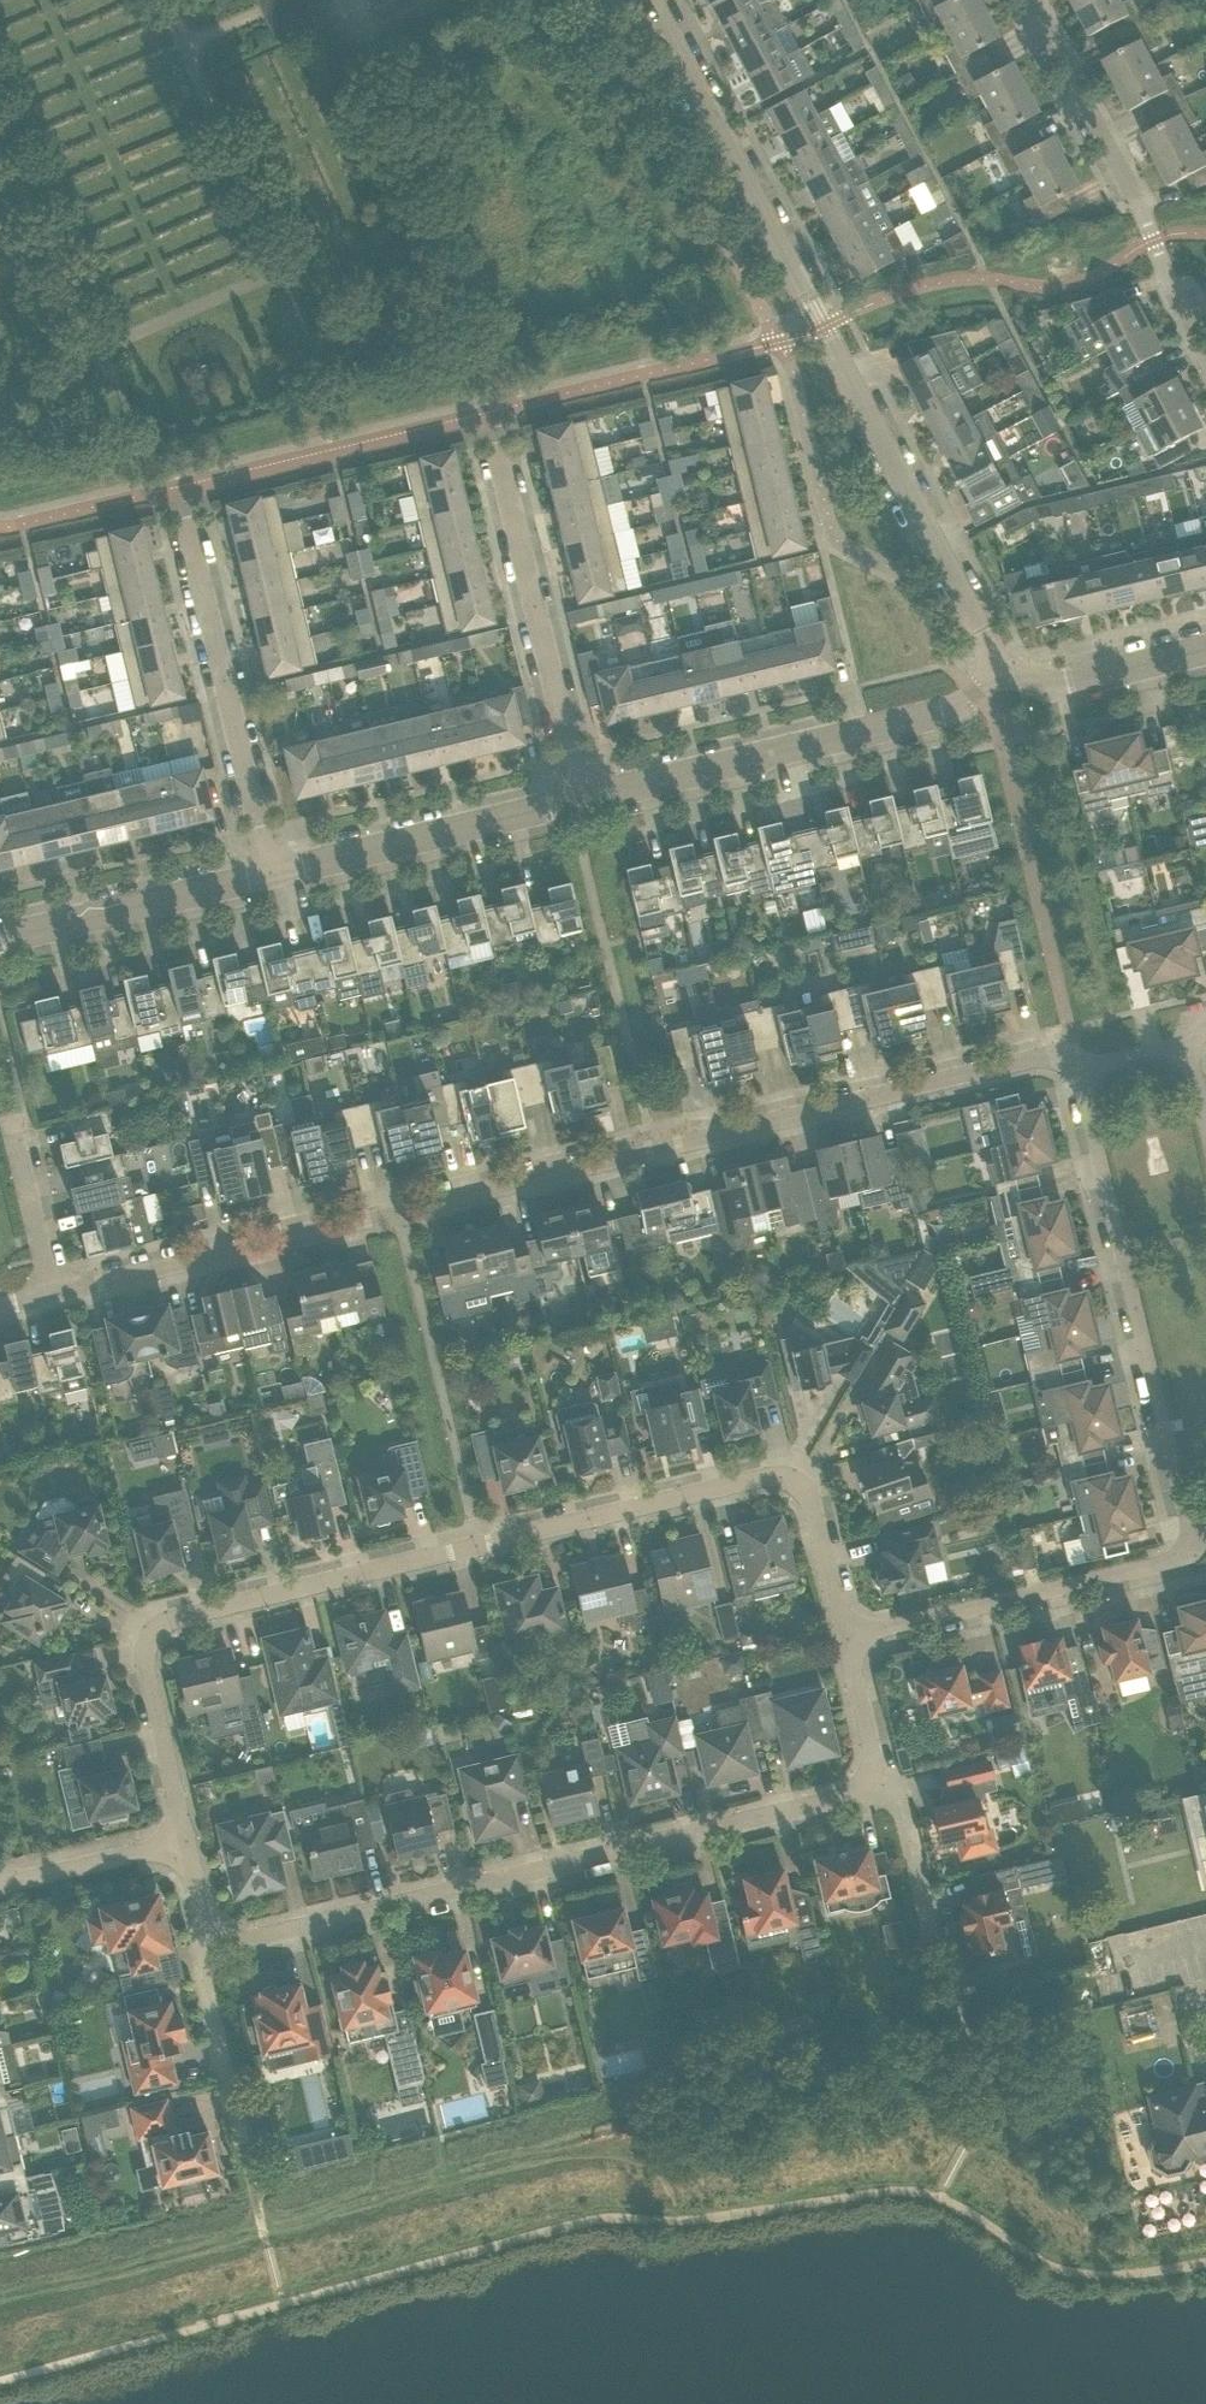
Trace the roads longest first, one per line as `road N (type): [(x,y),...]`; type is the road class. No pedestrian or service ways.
road 1 (residential): [(60,1293),(1035,1061),(1082,1072)]
road 2 (residential): [(186,1838),(148,1645),(154,1629),(190,1607),(776,1473),(795,1477),(809,1491),(849,1639)]
road 3 (residential): [(1001,668),(983,620),(650,0)]
road 4 (residential): [(275,872),(179,487),(493,412)]
road 5 (residential): [(867,1772),(825,1795),(295,1925),(220,1928)]
road 6 (residential): [(1203,1540),(1181,1500),(1082,1072)]
road 7 (residential): [(1001,668),(951,712),(581,798)]
road 8 (residential): [(581,798),(493,412)]
road 9 (residential): [(1205,338),(1151,242),(1139,196),(1030,0)]
road 10 (residential): [(1203,1540),(1162,1561),(849,1639)]
road 11 (residential): [(581,798),(275,872)]
road 12 (residential): [(275,872),(0,938)]
road 13 (residential): [(243,2136),(210,1970),(220,1928)]
road 14 (residential): [(1205,649),(1060,679),(1001,668)]
road 15 (residential): [(186,1838),(0,1884)]
road 16 (residential): [(936,1939),(902,1808),(867,1772)]
road 17 (residential): [(60,1293),(20,1131)]
road 18 (residential): [(849,1639),(871,1746),(867,1772)]

